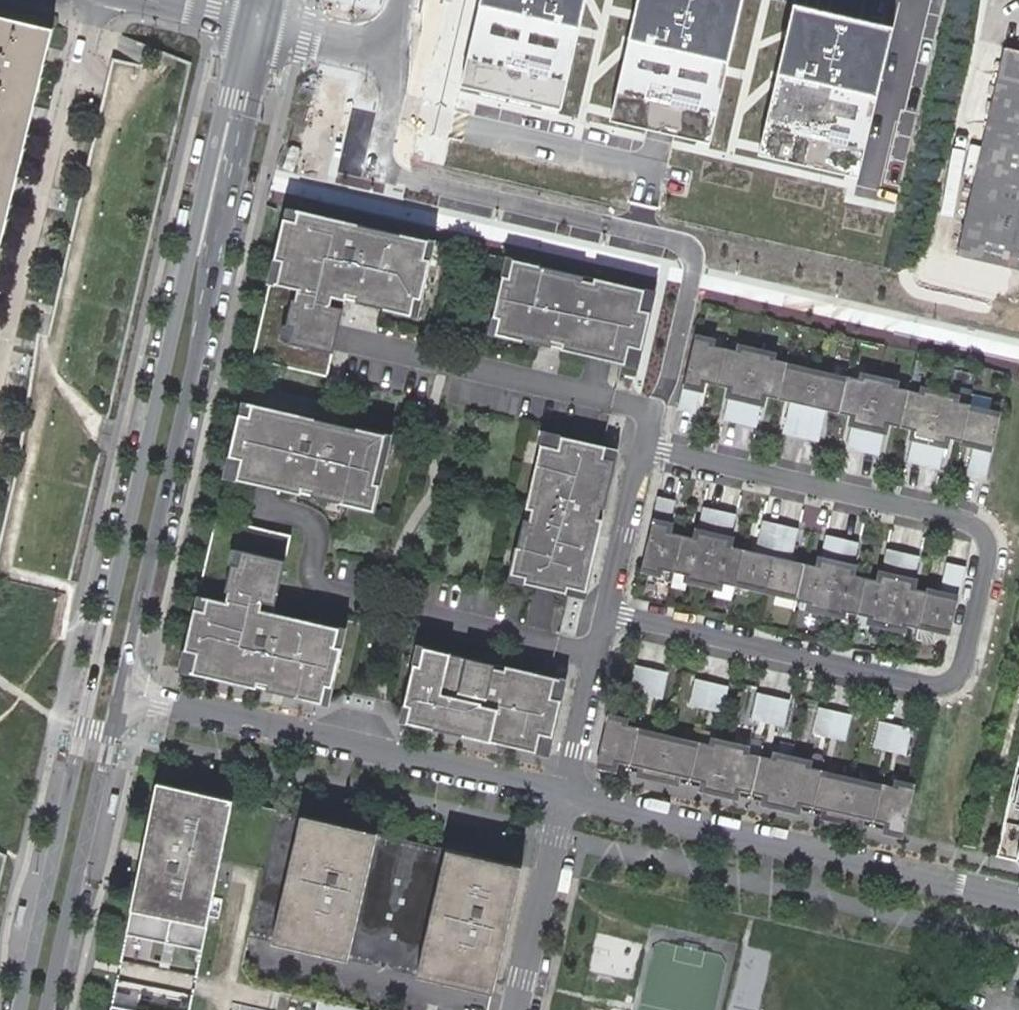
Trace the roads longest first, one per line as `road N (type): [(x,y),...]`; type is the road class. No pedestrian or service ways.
road 1 (secondary): [(243,22),(22,1009)]
road 2 (residential): [(611,608),(953,681),(994,548),(968,517),(649,443)]
road 3 (secondary): [(120,692),(271,29)]
road 4 (unclassified): [(398,62),(375,177),(690,249),(657,408)]
road 5 (residential): [(569,793),(1018,902)]
road 6 (residential): [(120,692),(569,793)]
road 7 (residential): [(601,654),(327,593),(314,582),(314,518),(257,500)]
road 8 (residential): [(99,0),(0,372)]
road 9 (secondary): [(47,1009),(120,692)]
road 10 (residential): [(657,408),(341,337)]
road 11 (residential): [(517,1009),(569,793)]
road 12 (residential): [(649,443),(611,608)]
road 13 (residential): [(569,793),(601,654)]
road 14 (unclassified): [(398,62),(271,29)]

